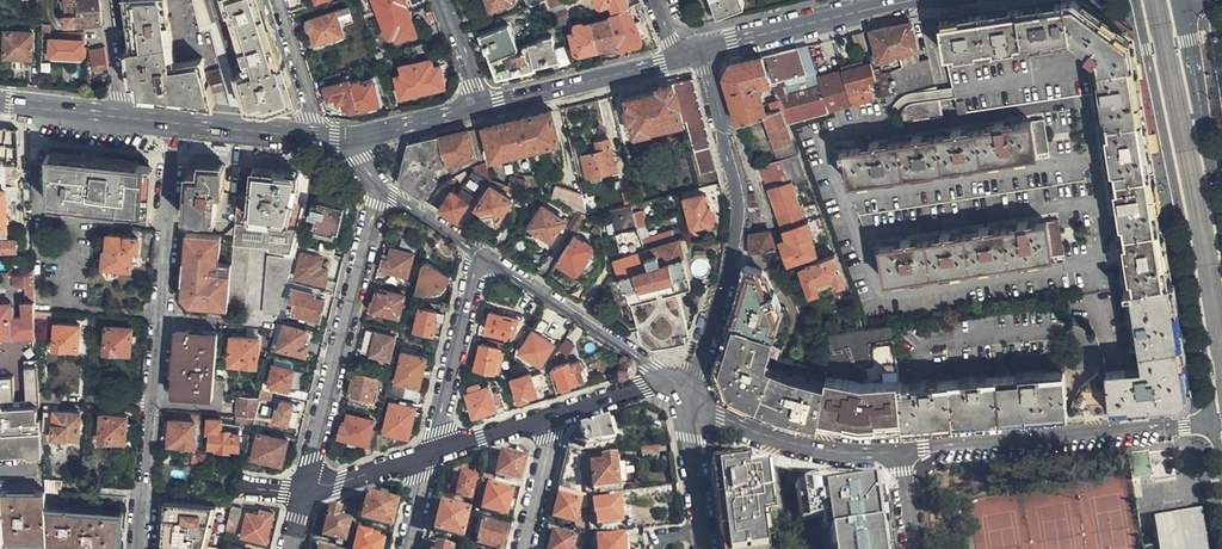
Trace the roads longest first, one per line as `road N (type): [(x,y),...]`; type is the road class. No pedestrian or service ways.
road 1 (primary): [(1135,0),(1213,423)]
road 2 (residential): [(142,548),(169,123)]
road 3 (residential): [(674,378),(697,373),(736,236),(732,168),(697,54)]
road 4 (residential): [(899,453),(1213,423)]
road 5 (residential): [(304,490),(380,187)]
road 6 (residential): [(674,378),(721,417),(761,435),(810,448),(899,453)]
road 7 (primary): [(1221,243),(1184,10)]
road 8 (residential): [(480,254),(674,378)]
road 9 (primary): [(697,54),(913,0)]
road 10 (residential): [(480,254),(430,457)]
road 11 (primary): [(480,108),(676,60)]
road 12 (residential): [(701,532),(674,378)]
road 13 (primary): [(169,123),(314,137)]
road 14 (residential): [(314,137),(276,0)]
road 15 (residential): [(550,418),(521,548)]
road 16 (residential): [(674,378),(550,418)]
road 17 (residential): [(430,457),(304,490)]
road 18 (primary): [(356,137),(480,108)]
road 19 (residential): [(550,418),(430,457)]
road 20 (residential): [(380,187),(480,254)]

